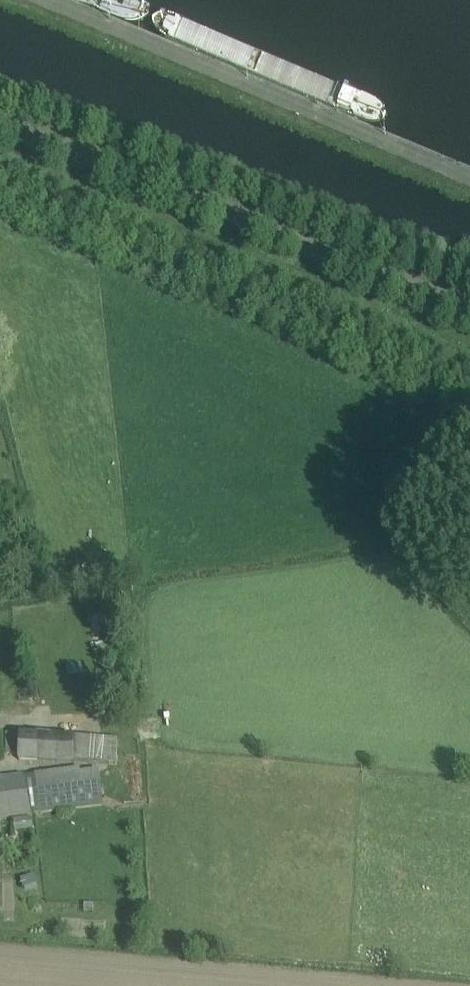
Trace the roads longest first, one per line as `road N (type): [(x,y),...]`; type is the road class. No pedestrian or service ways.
road 1 (unclassified): [(469,310),(0,124)]

